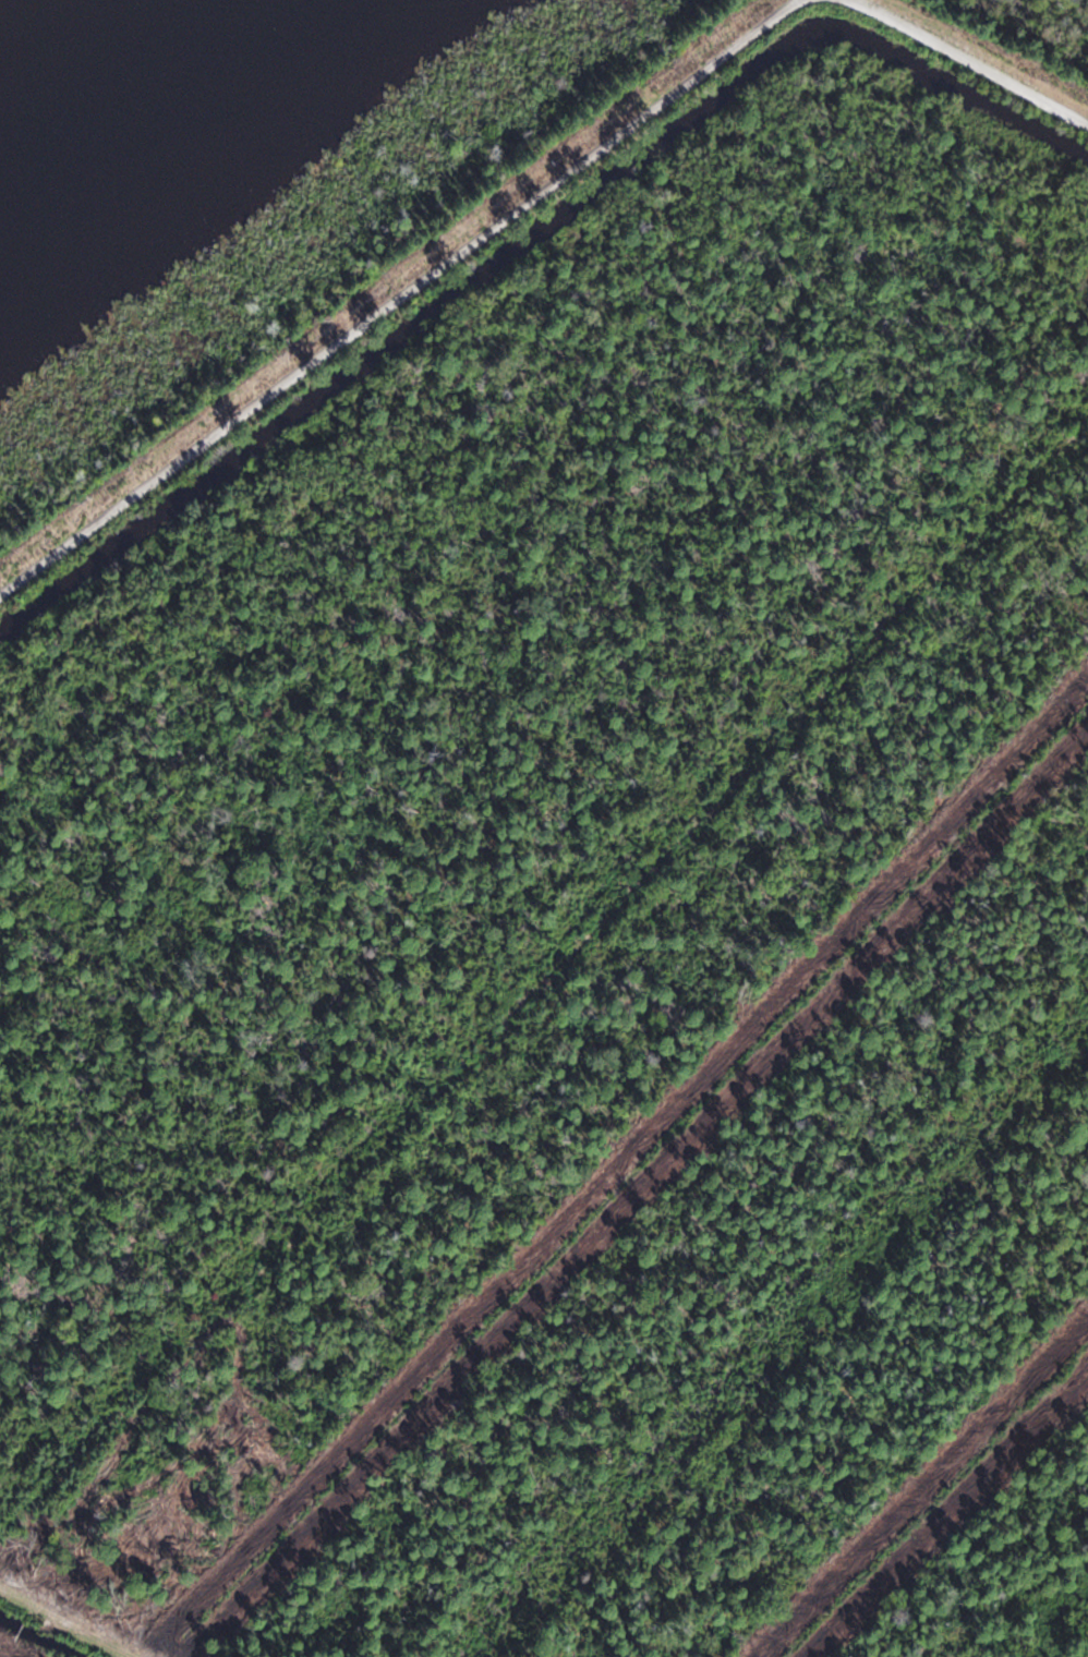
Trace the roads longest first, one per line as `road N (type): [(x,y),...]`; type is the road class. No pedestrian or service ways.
road 1 (residential): [(0,580),(806,0)]
road 2 (residential): [(835,0),(1087,130)]

